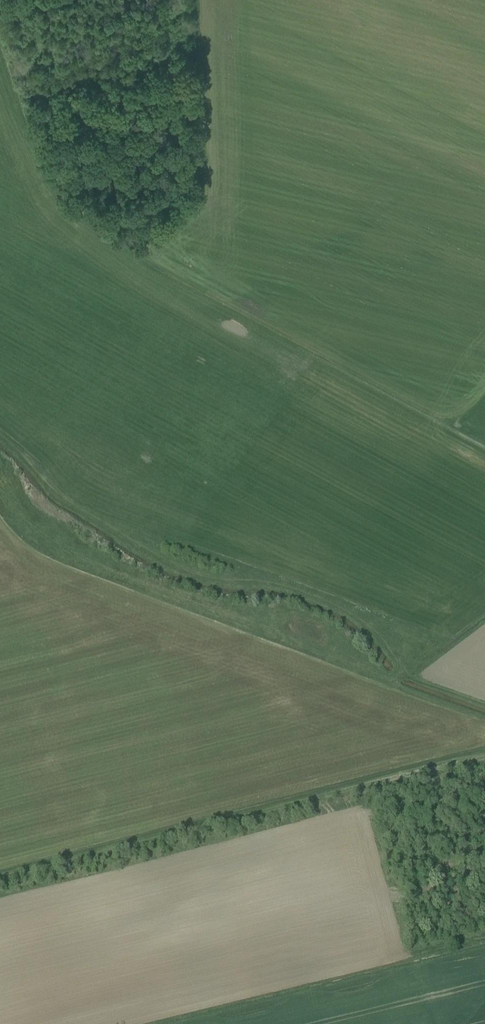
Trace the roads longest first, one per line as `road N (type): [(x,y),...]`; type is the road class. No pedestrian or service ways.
road 1 (track): [(484,758),(0,876)]

